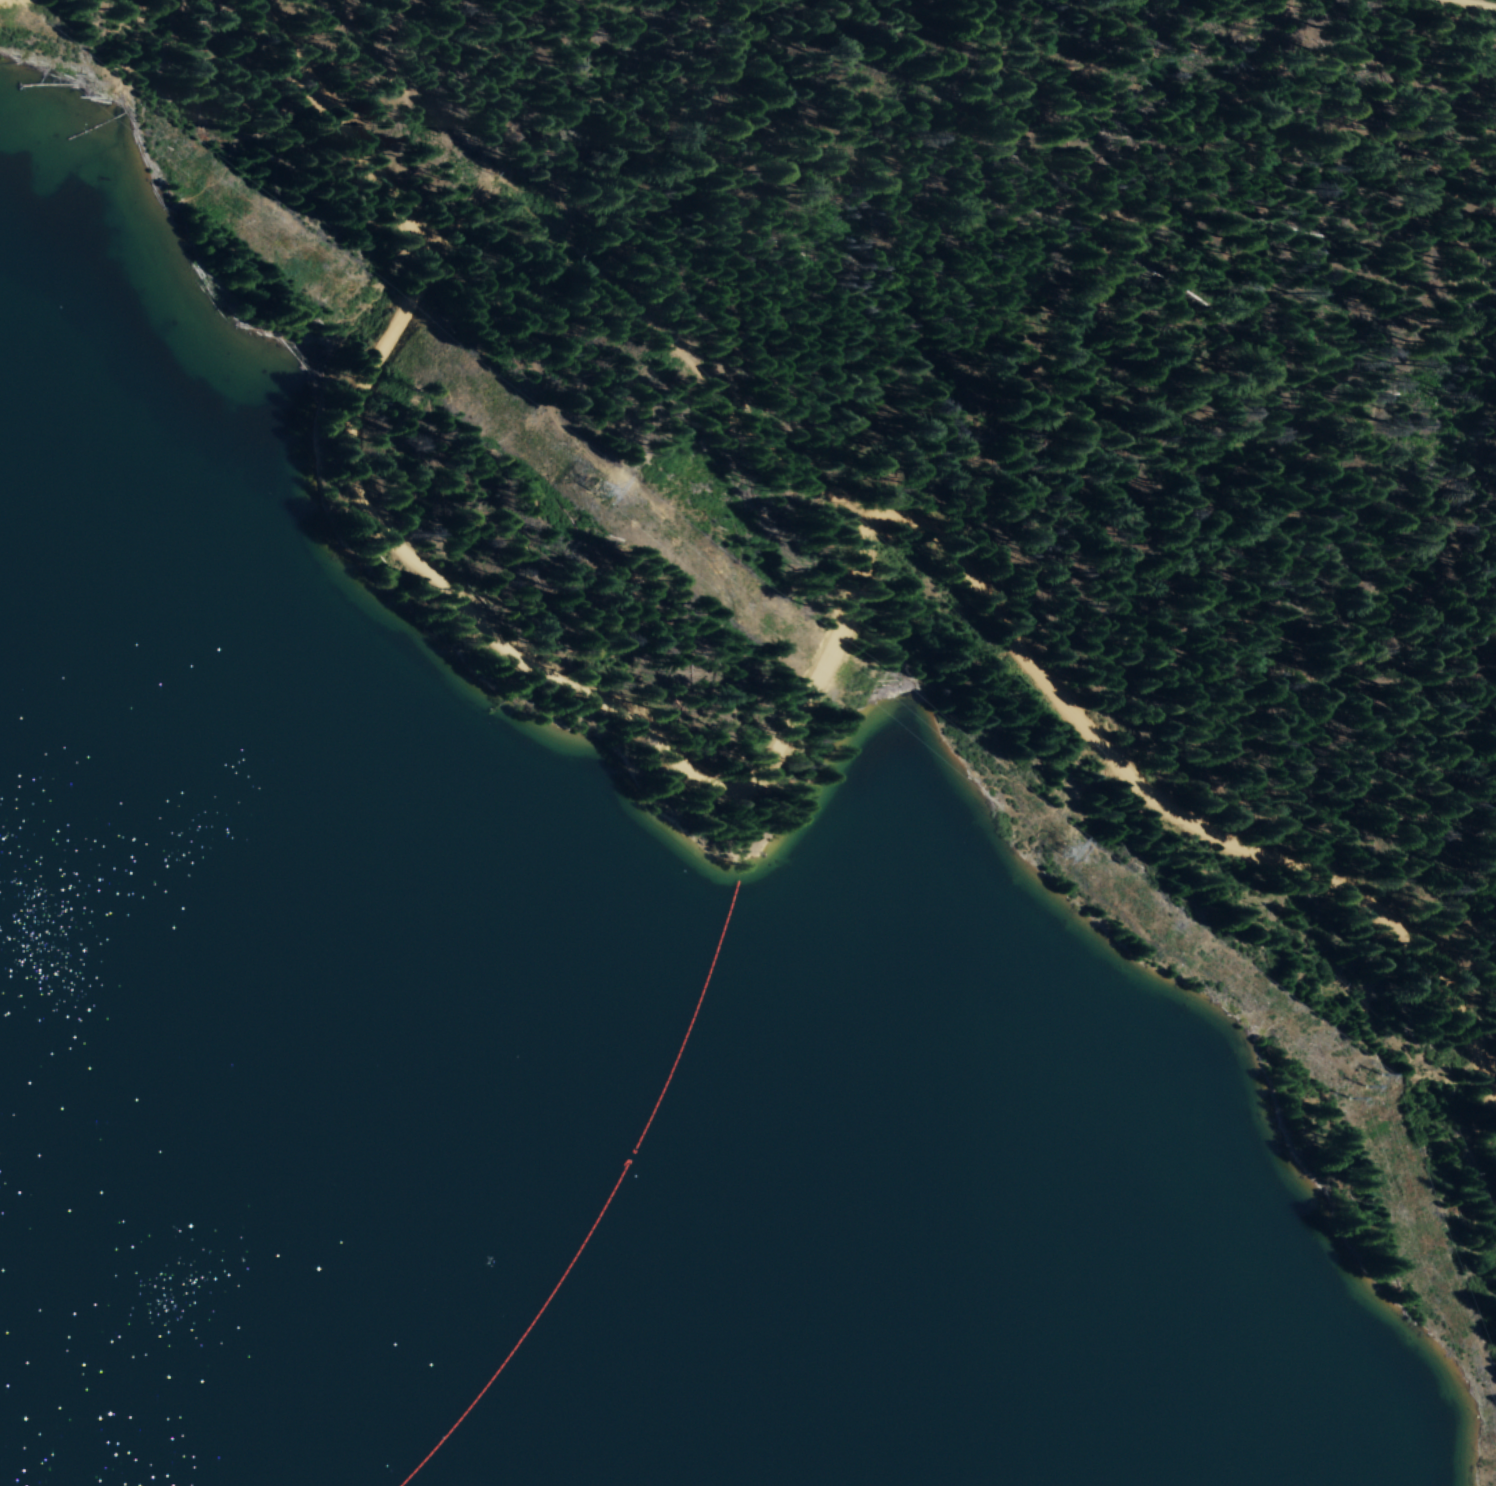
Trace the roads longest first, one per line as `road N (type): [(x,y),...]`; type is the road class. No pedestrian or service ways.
road 1 (tertiary): [(259,0),(374,144),(410,219),(408,283),(357,399),(366,506),(481,617),(606,703),(664,758),(731,796),(752,787),(839,647),(868,527),(890,515),(917,526),(964,562),(1119,759),(1189,818),(1348,886),(1407,932),(1452,988),(1495,1109)]

